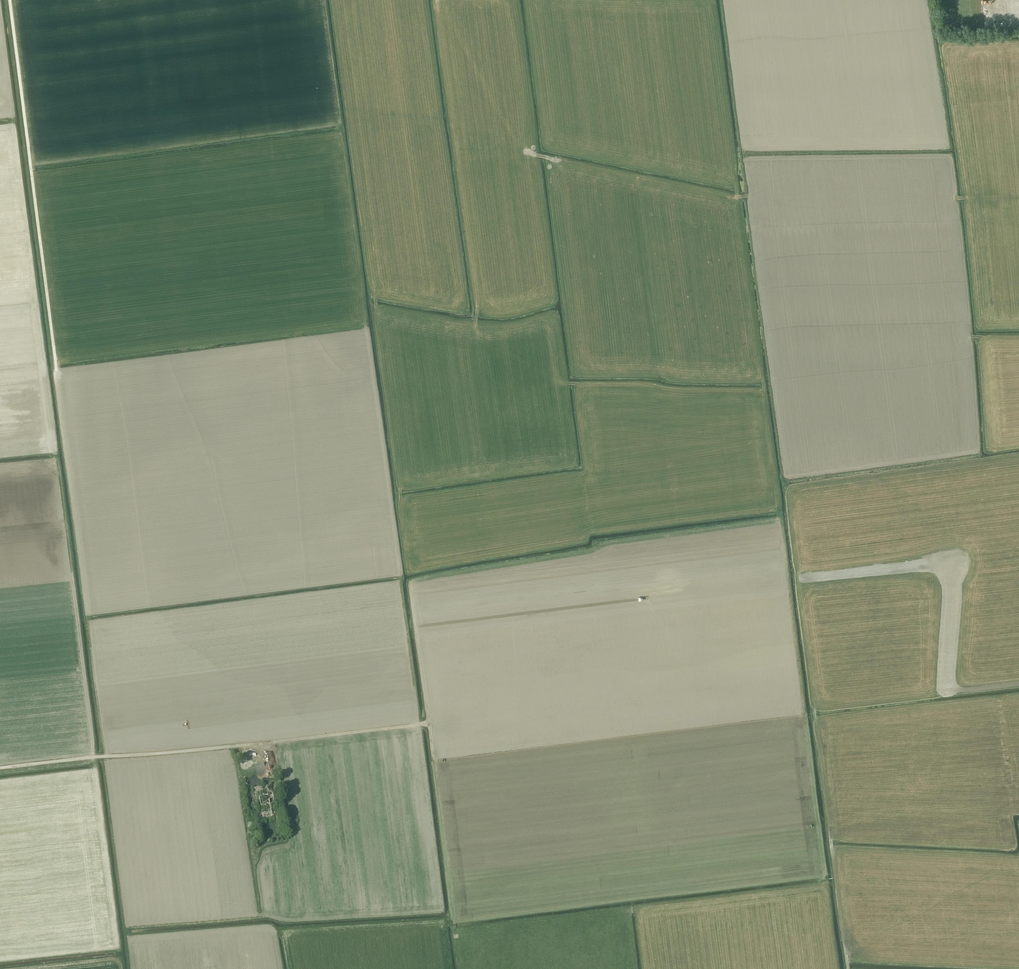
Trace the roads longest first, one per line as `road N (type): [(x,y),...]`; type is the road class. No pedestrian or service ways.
road 1 (track): [(57,370),(10,0)]
road 2 (track): [(271,743),(428,724)]

